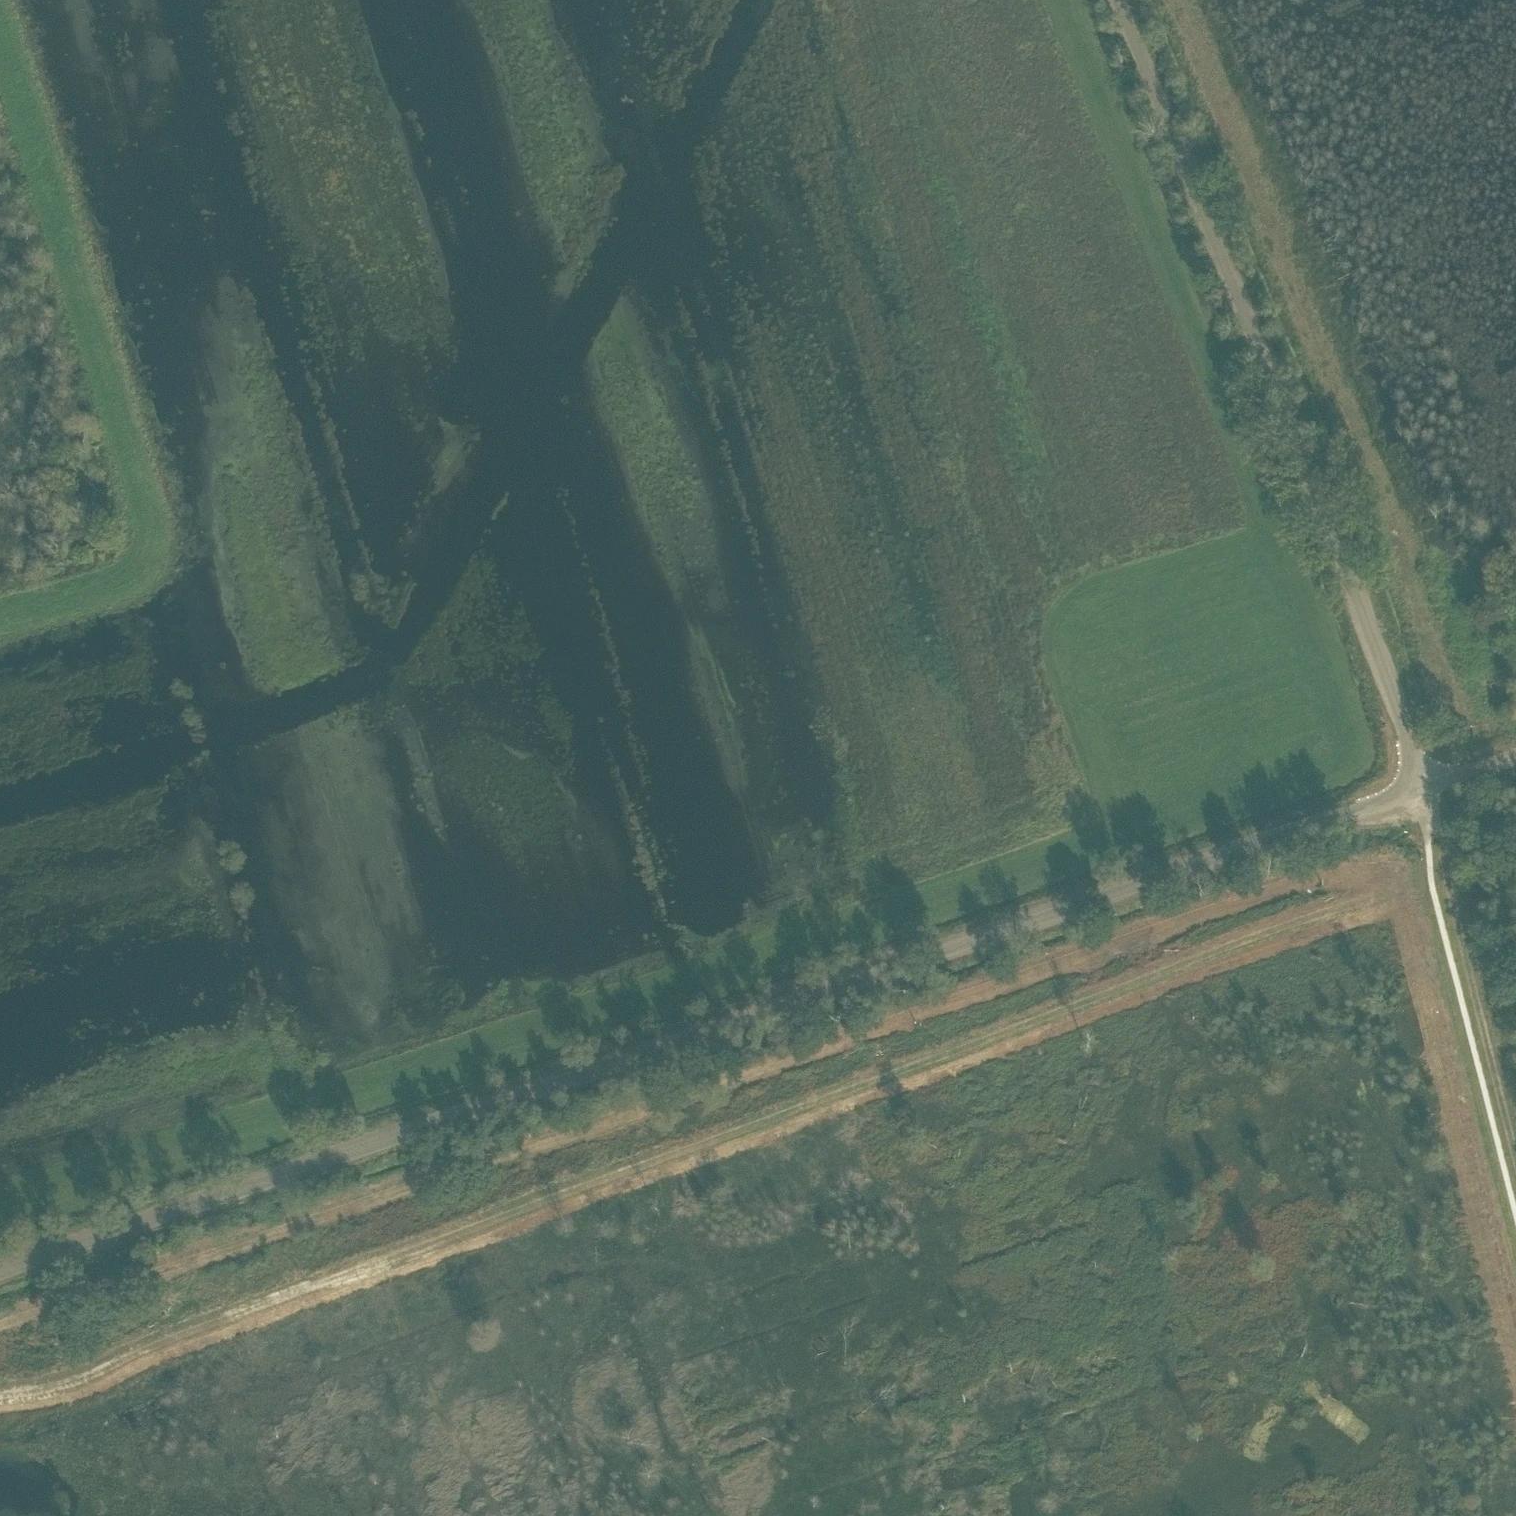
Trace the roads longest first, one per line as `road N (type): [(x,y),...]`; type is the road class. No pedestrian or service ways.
road 1 (unclassified): [(0,1258),(1392,799),(1420,784),(1342,551),(1121,0)]
road 2 (track): [(1420,784),(1515,1154)]

